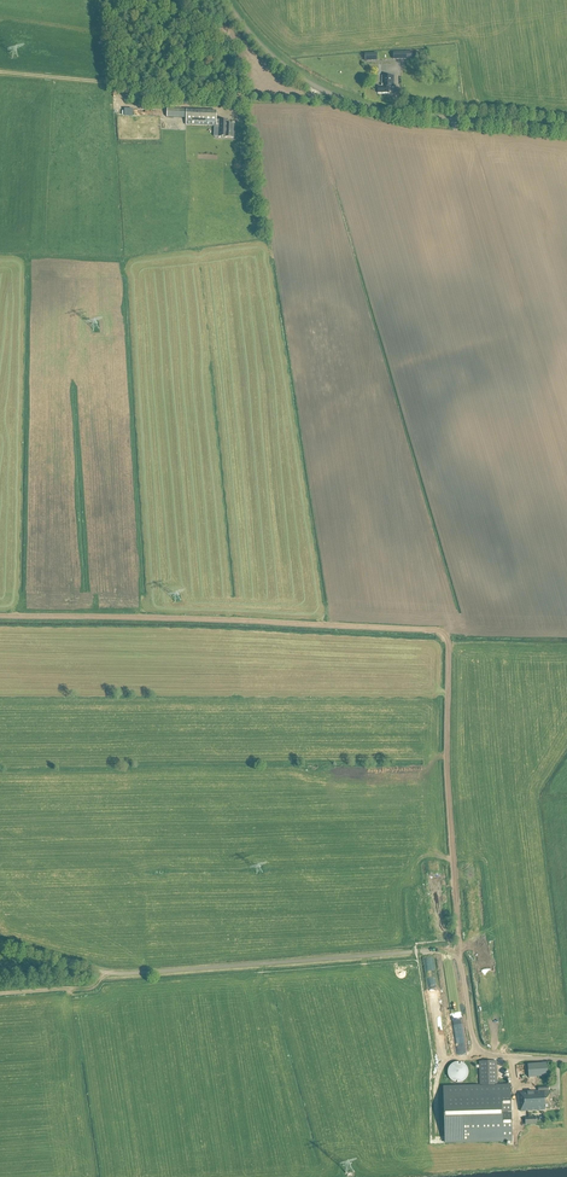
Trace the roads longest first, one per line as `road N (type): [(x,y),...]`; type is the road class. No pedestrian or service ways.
road 1 (unclassified): [(566,129),(405,114),(341,99),(275,59),(225,0)]
road 2 (track): [(318,89),(286,99),(0,71)]
road 3 (unclassified): [(566,1061),(481,1052),(459,962),(419,952)]
road 4 (track): [(103,0),(99,31),(0,16)]

